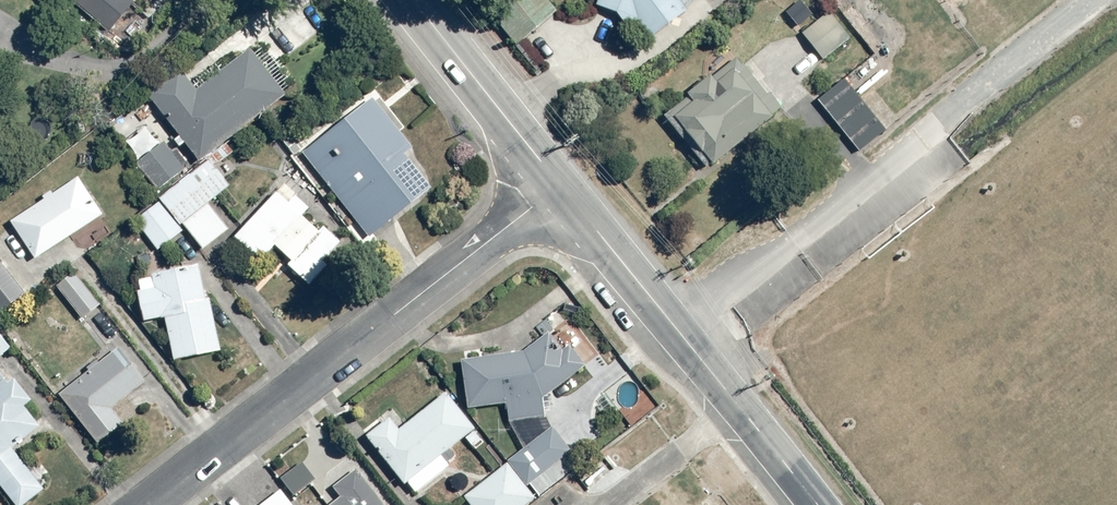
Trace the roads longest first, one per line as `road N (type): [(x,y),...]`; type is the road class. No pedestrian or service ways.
road 1 (unclassified): [(670,340),(1105,0)]
road 2 (residential): [(143,504),(560,185)]
road 3 (tertiary): [(560,185),(413,0)]
road 4 (tertiary): [(802,504),(670,340)]
road 5 (tertiary): [(670,340),(560,185)]

